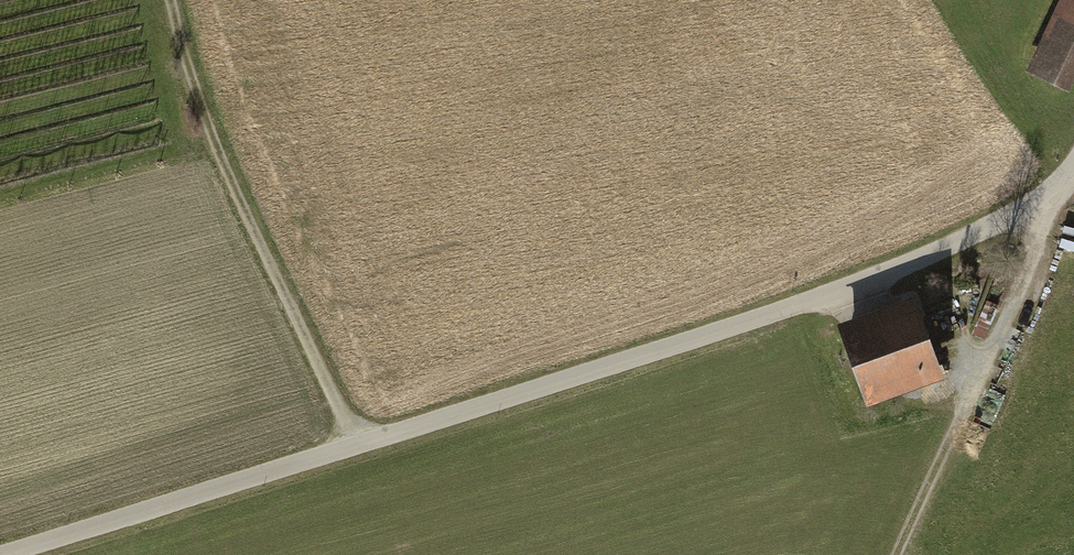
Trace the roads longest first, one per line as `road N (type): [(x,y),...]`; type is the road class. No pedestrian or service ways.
road 1 (residential): [(13,554),(787,314),(955,250),(1073,182)]
road 2 (track): [(174,0),(229,161),(361,448)]
road 3 (track): [(1073,182),(896,554)]

